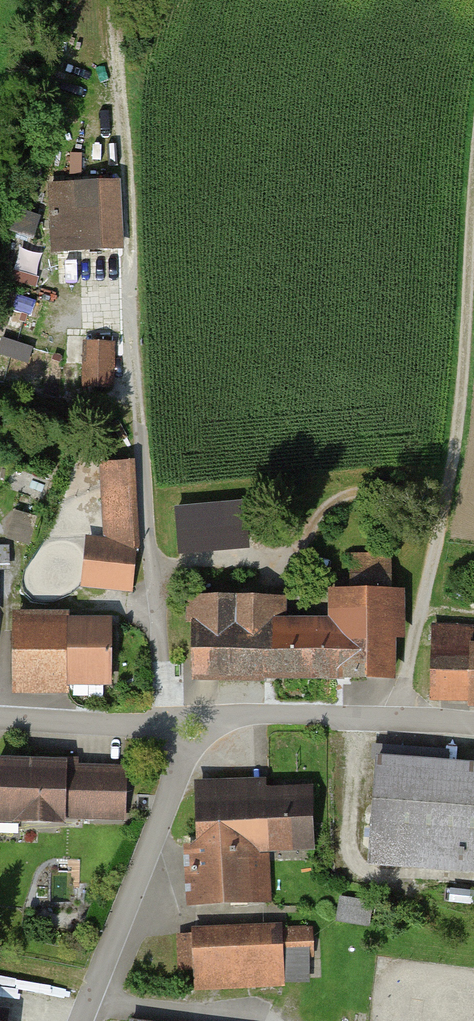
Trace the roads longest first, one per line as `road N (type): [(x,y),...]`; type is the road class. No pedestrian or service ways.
road 1 (track): [(114,0),(131,341),(165,708),(178,729)]
road 2 (track): [(473,183),(460,409),(395,719)]
road 3 (unclassified): [(80,1020),(188,746)]
road 4 (unclassified): [(205,724),(248,714),(473,726)]
road 5 (unclassified): [(0,719),(178,729)]

